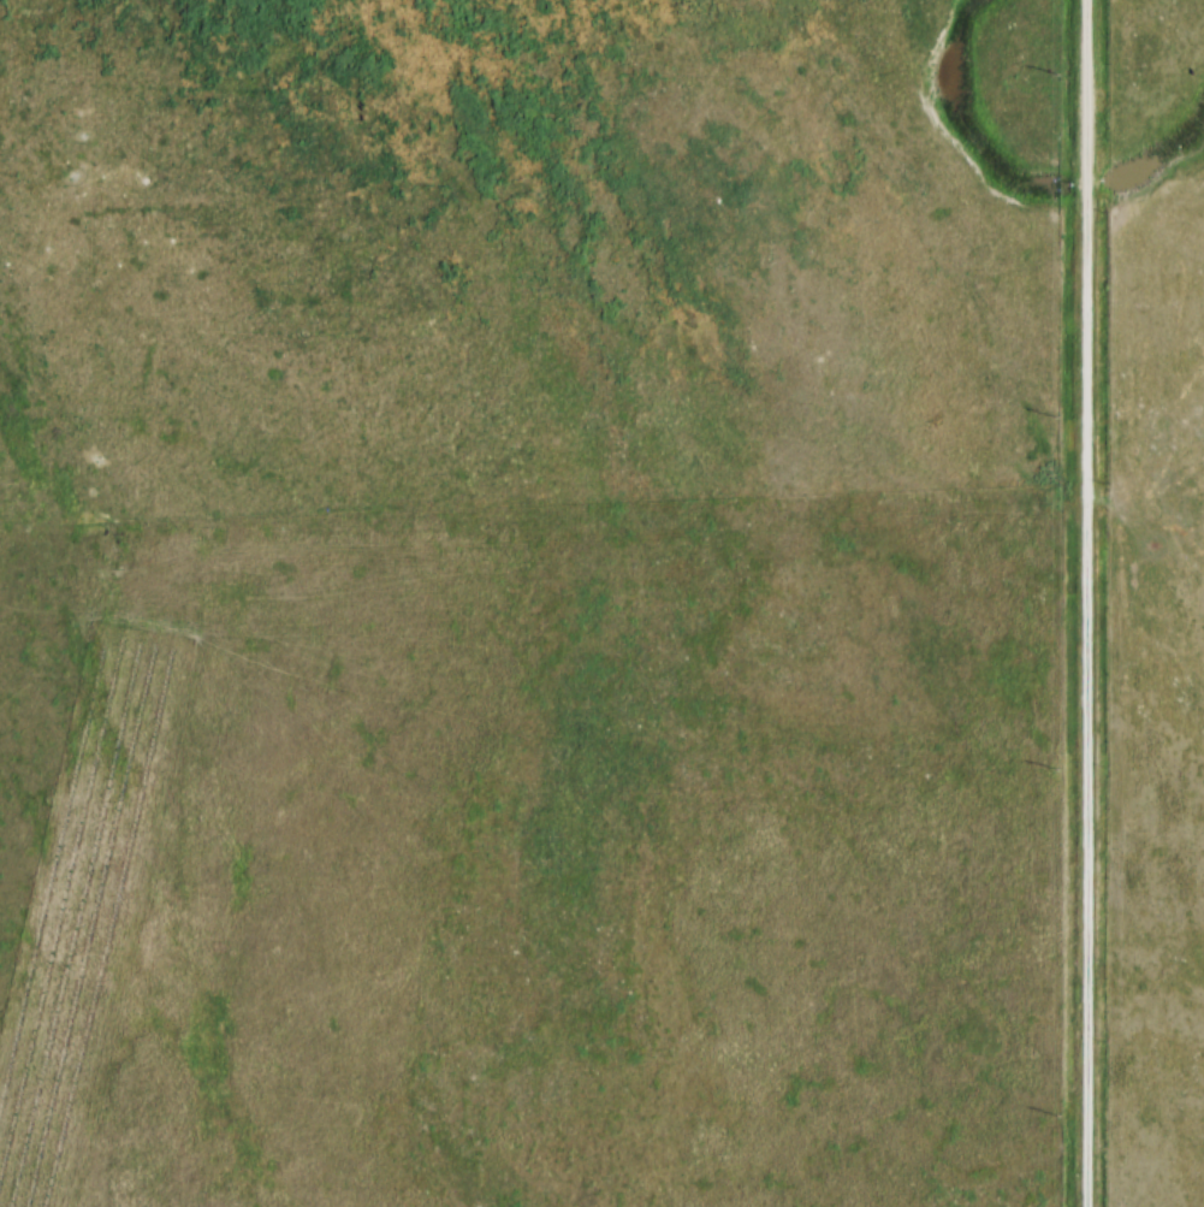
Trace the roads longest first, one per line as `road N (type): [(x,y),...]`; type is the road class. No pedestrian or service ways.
road 1 (residential): [(1088,0),(1087,1206)]

